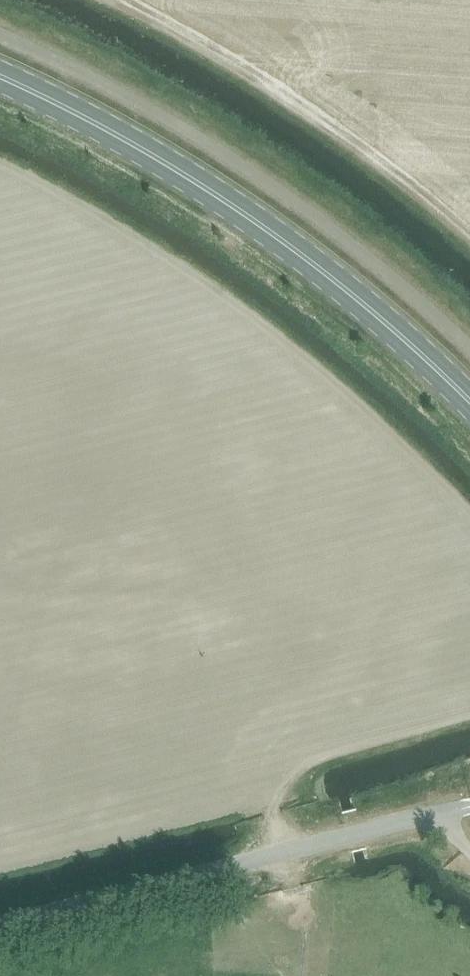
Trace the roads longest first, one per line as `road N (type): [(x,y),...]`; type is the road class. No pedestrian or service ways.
road 1 (primary): [(0,80),(247,215),(374,312),(469,401)]
road 2 (unclassified): [(0,924),(447,812)]

